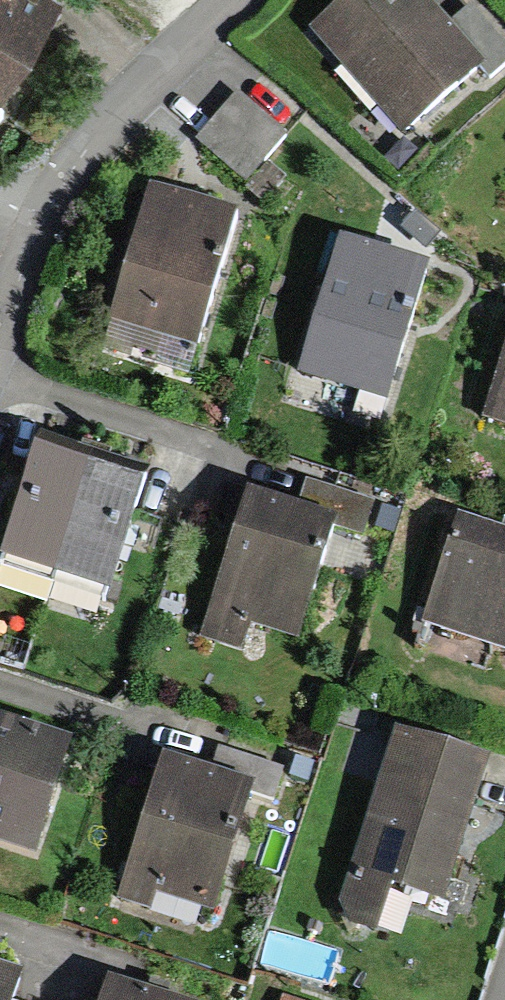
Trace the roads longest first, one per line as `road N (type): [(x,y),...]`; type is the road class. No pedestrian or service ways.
road 1 (residential): [(30,221),(78,146),(235,0)]

